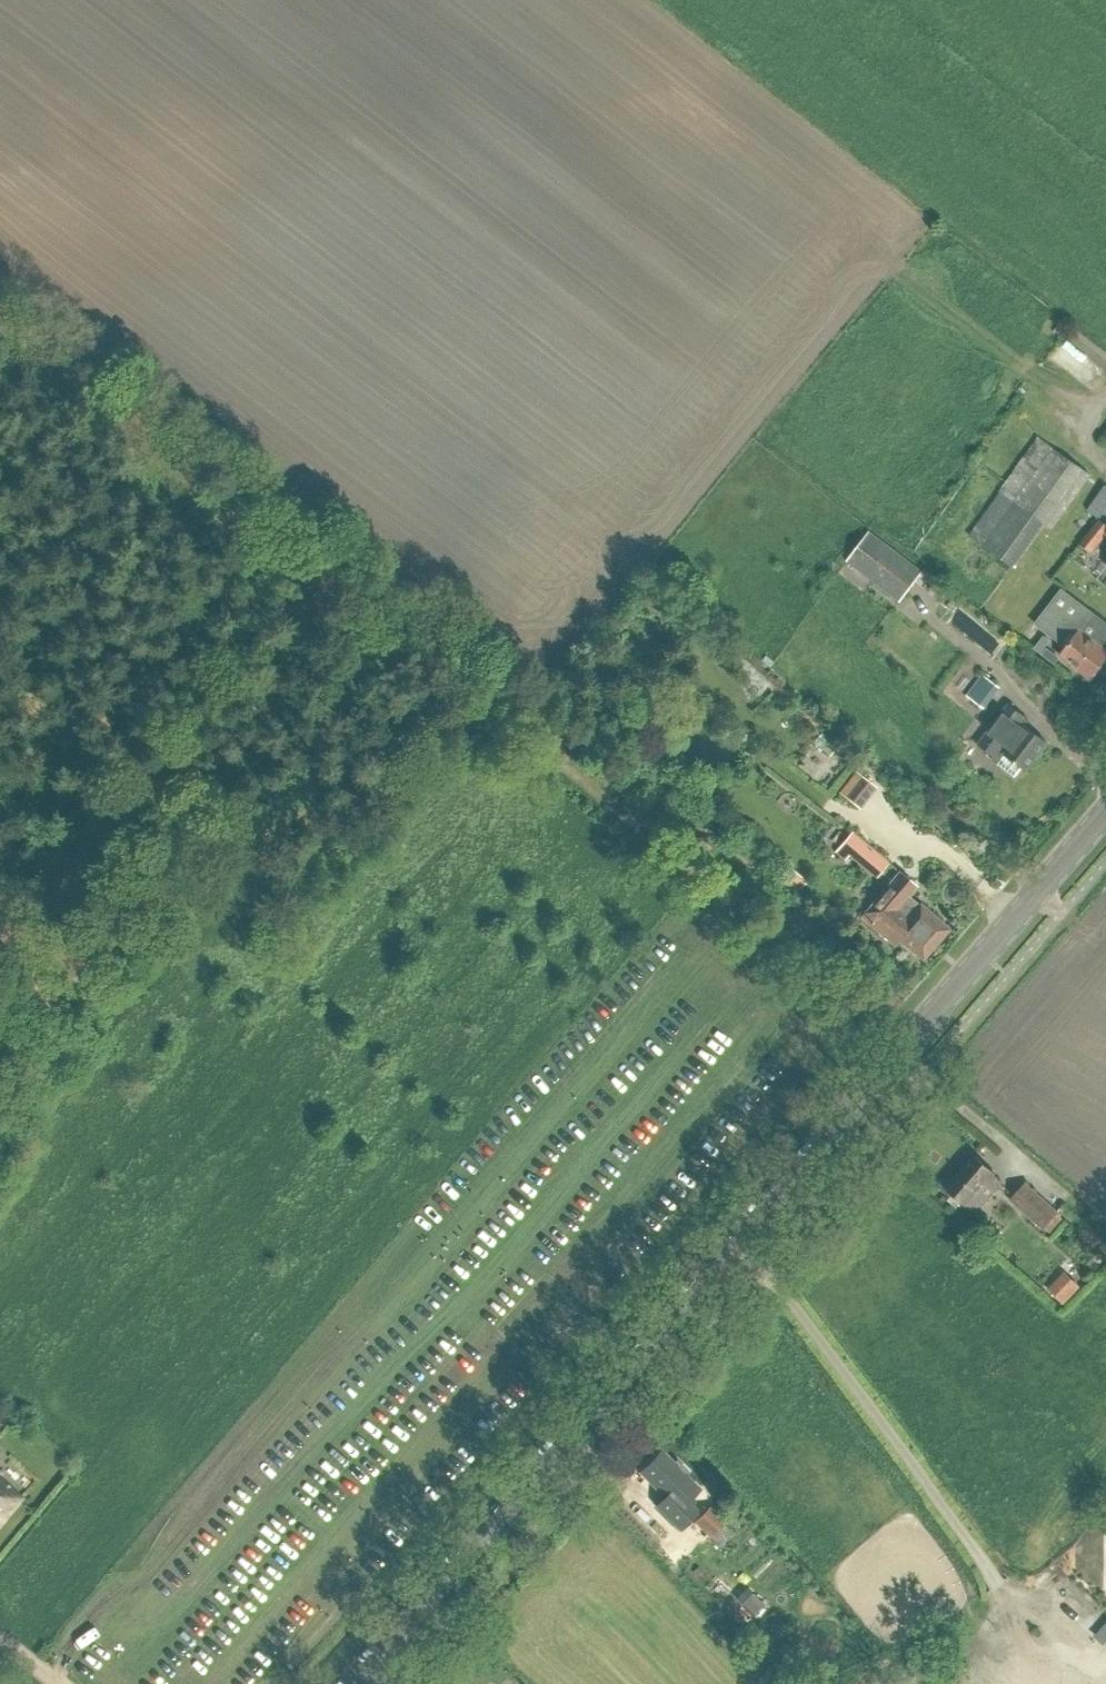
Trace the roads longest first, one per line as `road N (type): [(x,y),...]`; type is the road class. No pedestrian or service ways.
road 1 (secondary): [(348,1683),(1105,812)]
road 2 (track): [(0,985),(118,889)]

